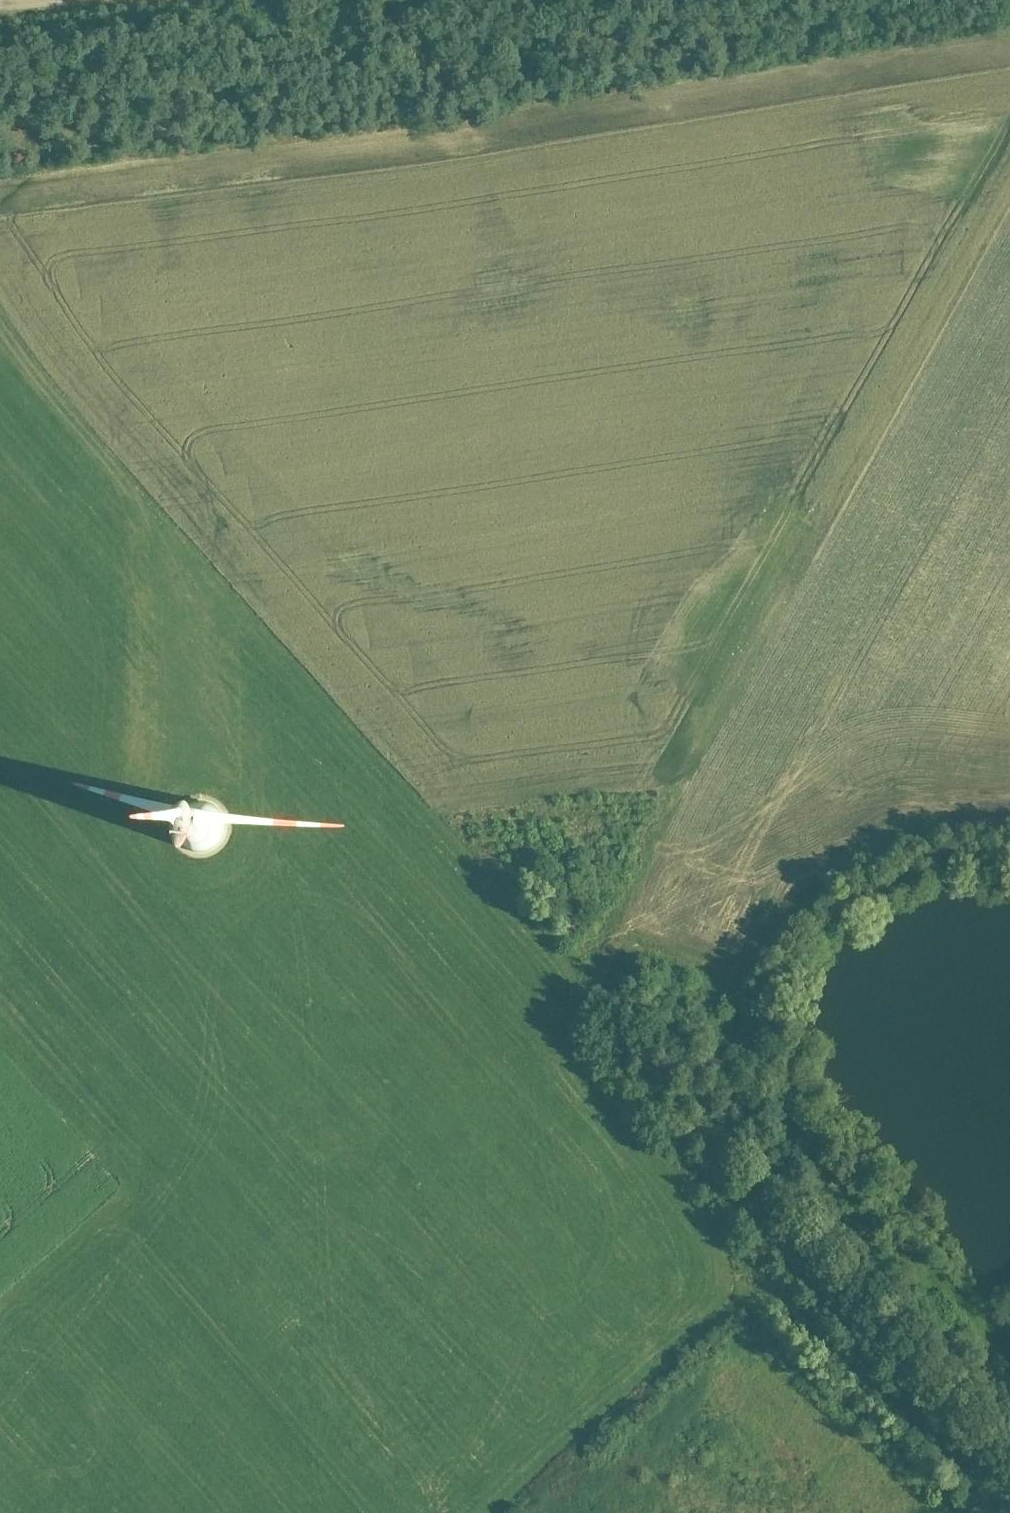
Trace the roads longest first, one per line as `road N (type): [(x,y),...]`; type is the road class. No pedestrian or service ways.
road 1 (track): [(0,323),(173,549),(175,771)]
road 2 (track): [(129,0),(0,12)]

